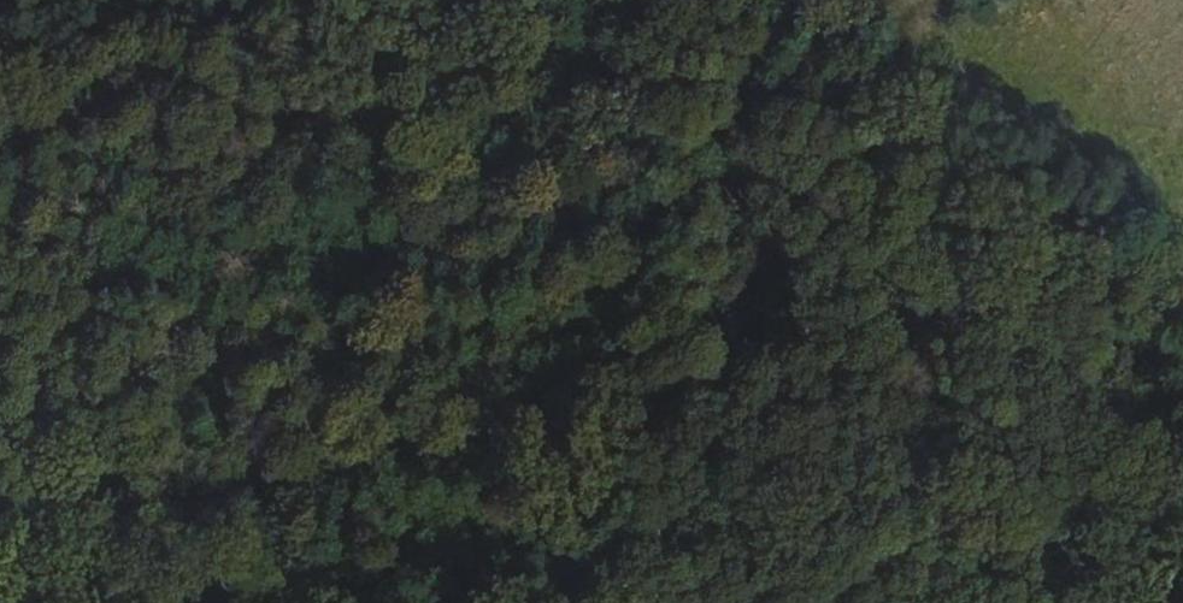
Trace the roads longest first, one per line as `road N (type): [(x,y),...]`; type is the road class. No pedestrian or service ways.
road 1 (track): [(357,602),(687,171)]
road 2 (track): [(811,42),(842,85),(1182,331)]
road 3 (track): [(811,42),(687,171)]

